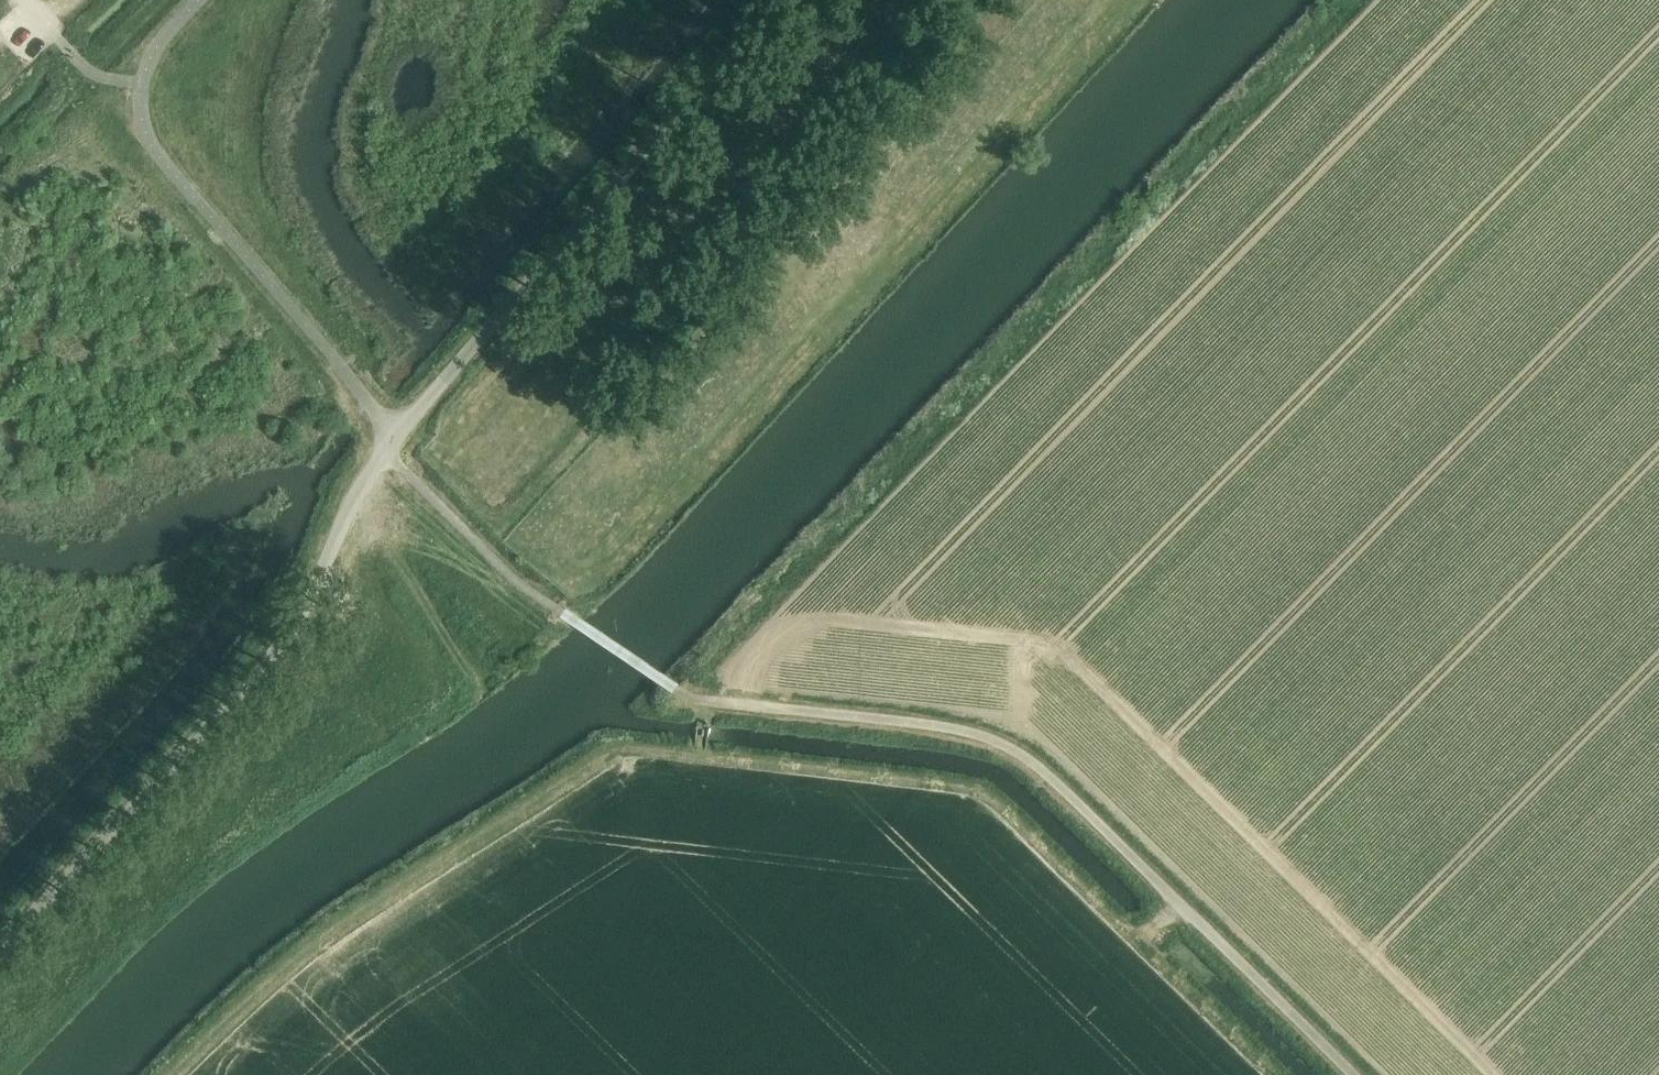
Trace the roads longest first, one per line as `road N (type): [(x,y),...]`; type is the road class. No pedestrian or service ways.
road 1 (track): [(1353,1074),(1021,755),(966,731),(718,703),(676,689)]
road 2 (unclassified): [(0,950),(272,655),(389,445)]
road 3 (unclassified): [(776,0),(389,445)]

